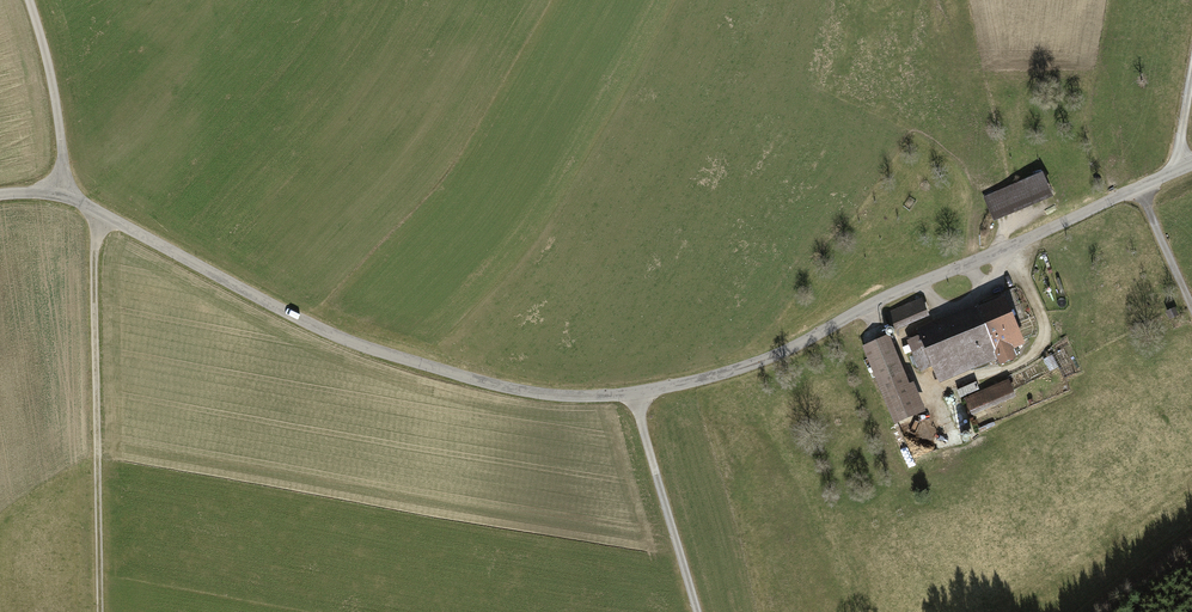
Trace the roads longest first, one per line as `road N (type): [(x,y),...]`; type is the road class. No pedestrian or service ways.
road 1 (unclassified): [(0,197),(64,197),(306,323),(377,352),(571,399),(694,383),(783,352),(919,283),(1191,165)]
road 2 (track): [(94,212),(99,611)]
road 3 (track): [(633,395),(695,611)]
road 4 (track): [(64,197),(62,139),(29,0)]
road 5 (track): [(1191,308),(1139,188)]

